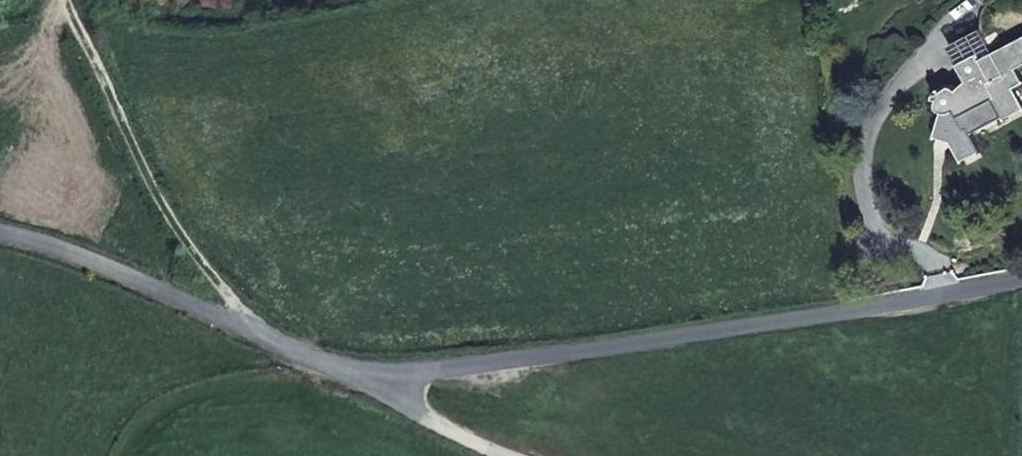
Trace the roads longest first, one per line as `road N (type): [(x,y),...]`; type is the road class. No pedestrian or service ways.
road 1 (unclassified): [(354,377),(831,320),(1021,284)]
road 2 (unclassified): [(0,234),(354,377)]
road 3 (residential): [(354,377),(494,455)]

